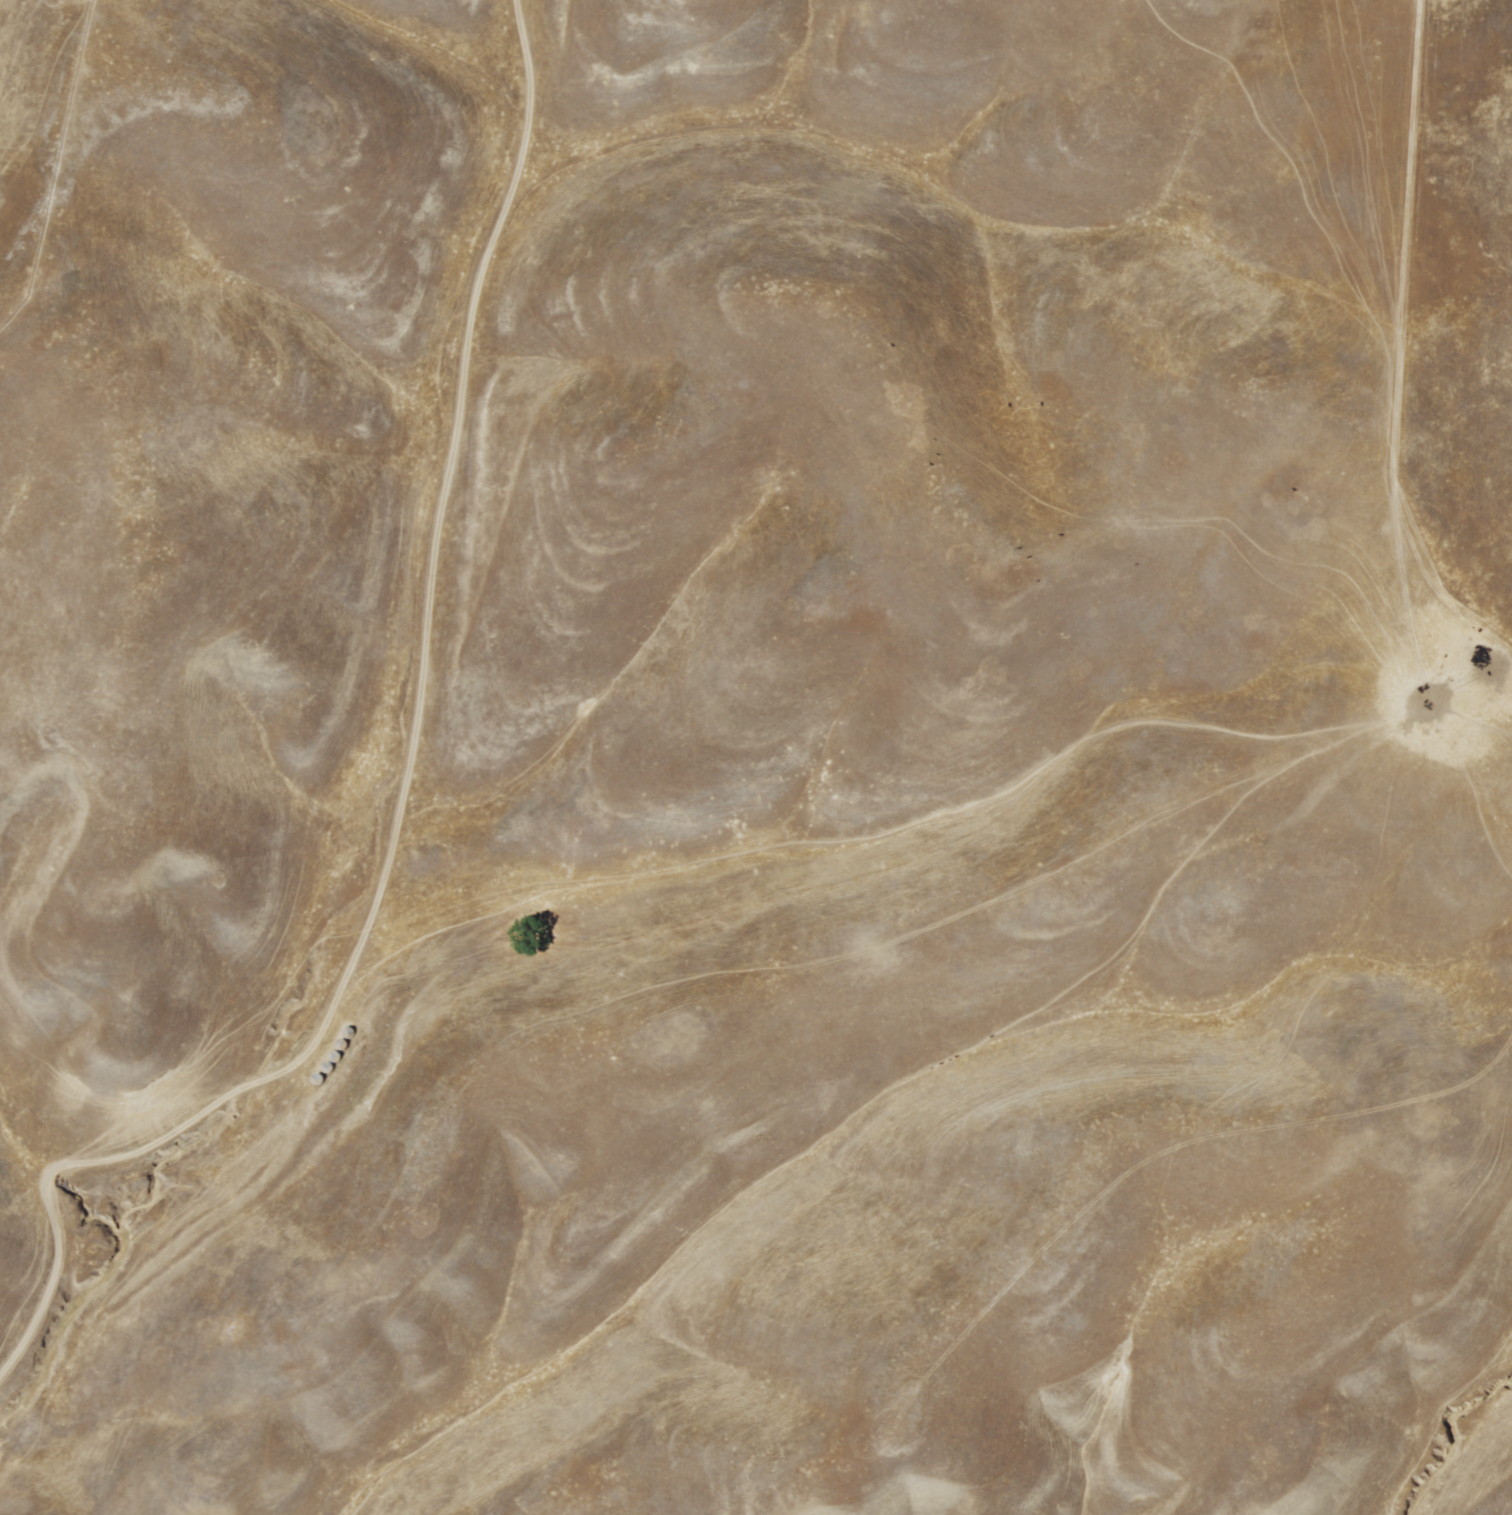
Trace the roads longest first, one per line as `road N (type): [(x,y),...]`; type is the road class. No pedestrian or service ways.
road 1 (track): [(516,0),(522,125),(462,317),(407,753),(365,929),(313,1026),(278,1066),(139,1144),(75,1163),(51,1181),(56,1244),(28,1326),(0,1373)]
road 2 (track): [(1511,642),(1443,591),(1398,505),(1389,450),(1414,0)]

